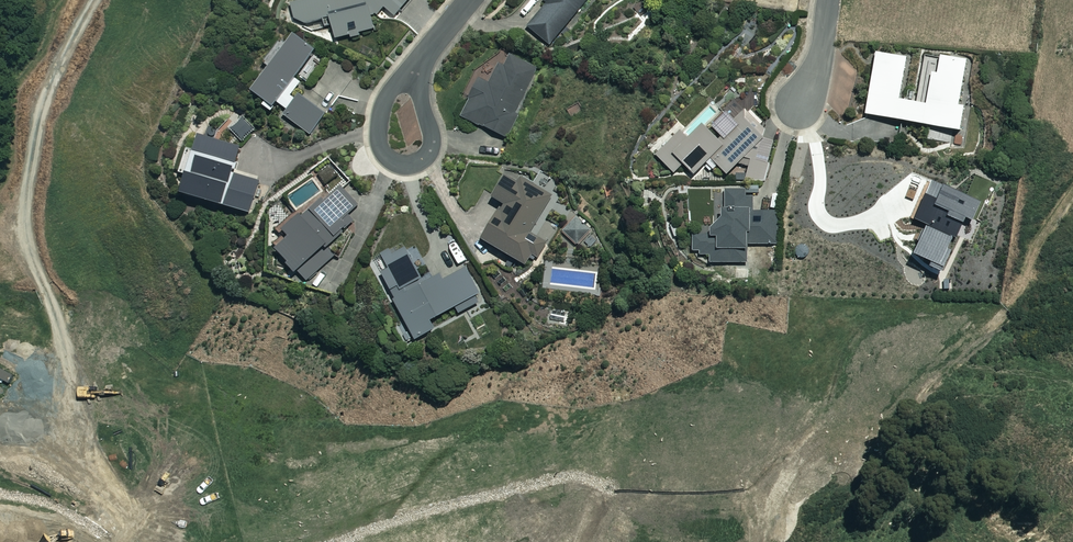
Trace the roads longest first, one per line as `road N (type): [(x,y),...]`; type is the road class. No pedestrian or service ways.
road 1 (residential): [(411,71),(432,138),(417,163),(396,163),(382,151),(380,111),(391,89)]

